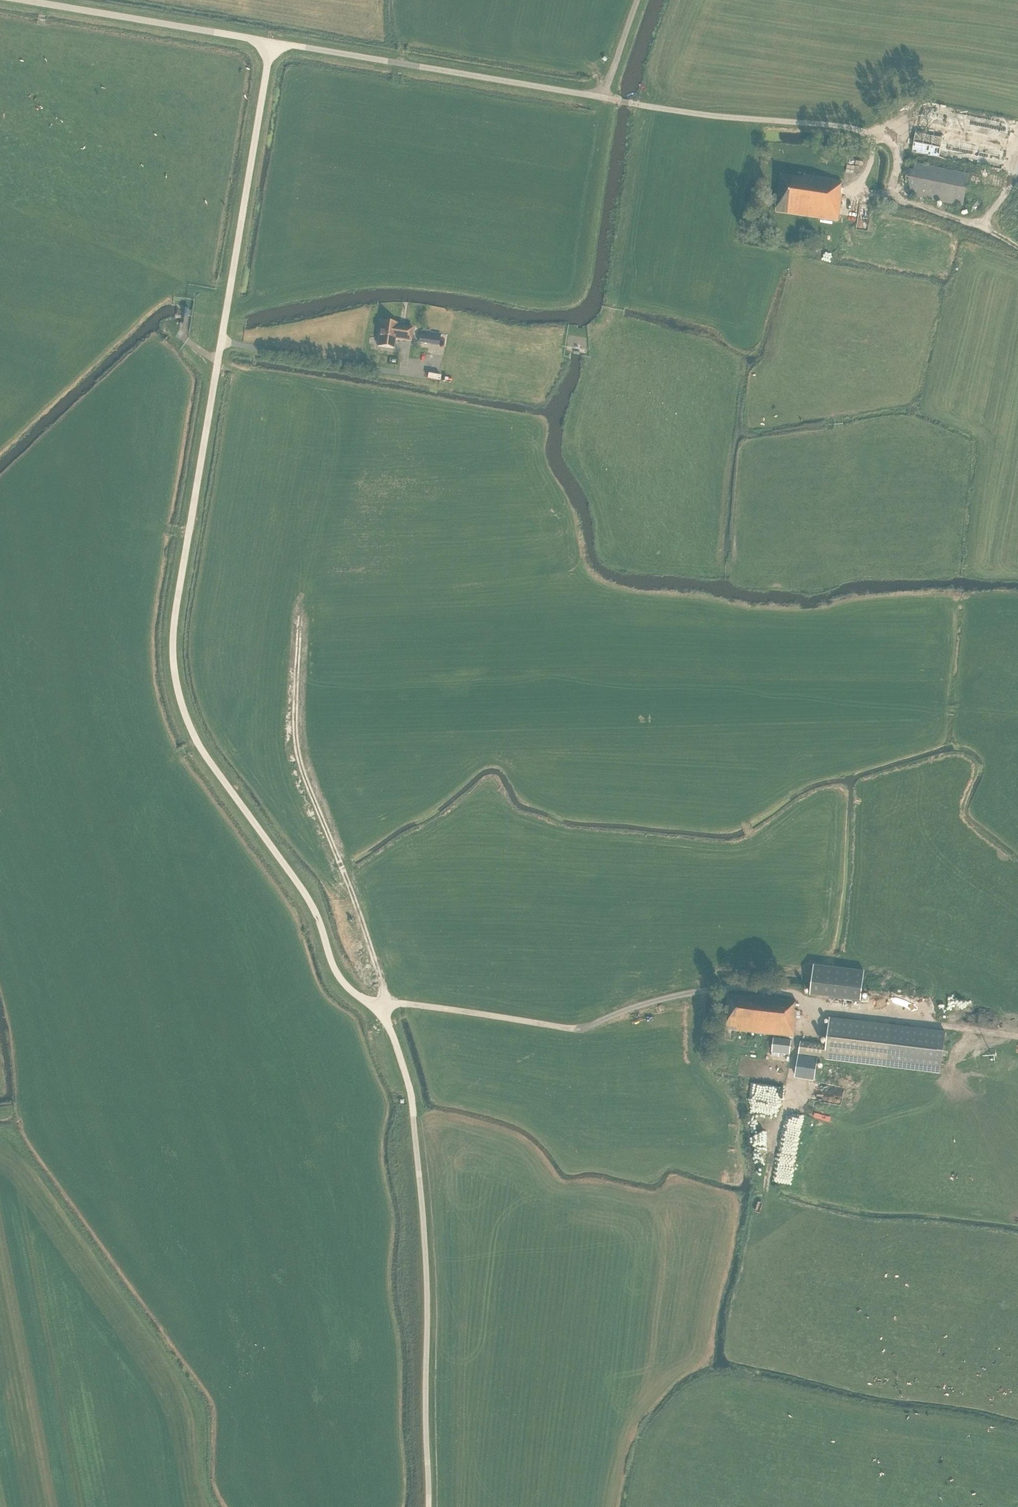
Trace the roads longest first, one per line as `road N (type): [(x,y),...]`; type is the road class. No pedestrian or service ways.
road 1 (unclassified): [(428,1506),(426,1257),(408,1083),(385,1019),(340,978),(306,895),(200,745),(174,669),(175,618),(272,42)]
road 2 (unclassified): [(604,98),(272,42)]
road 3 (unclassified): [(875,134),(604,98)]
road 4 (unclassified): [(272,42),(9,0)]

